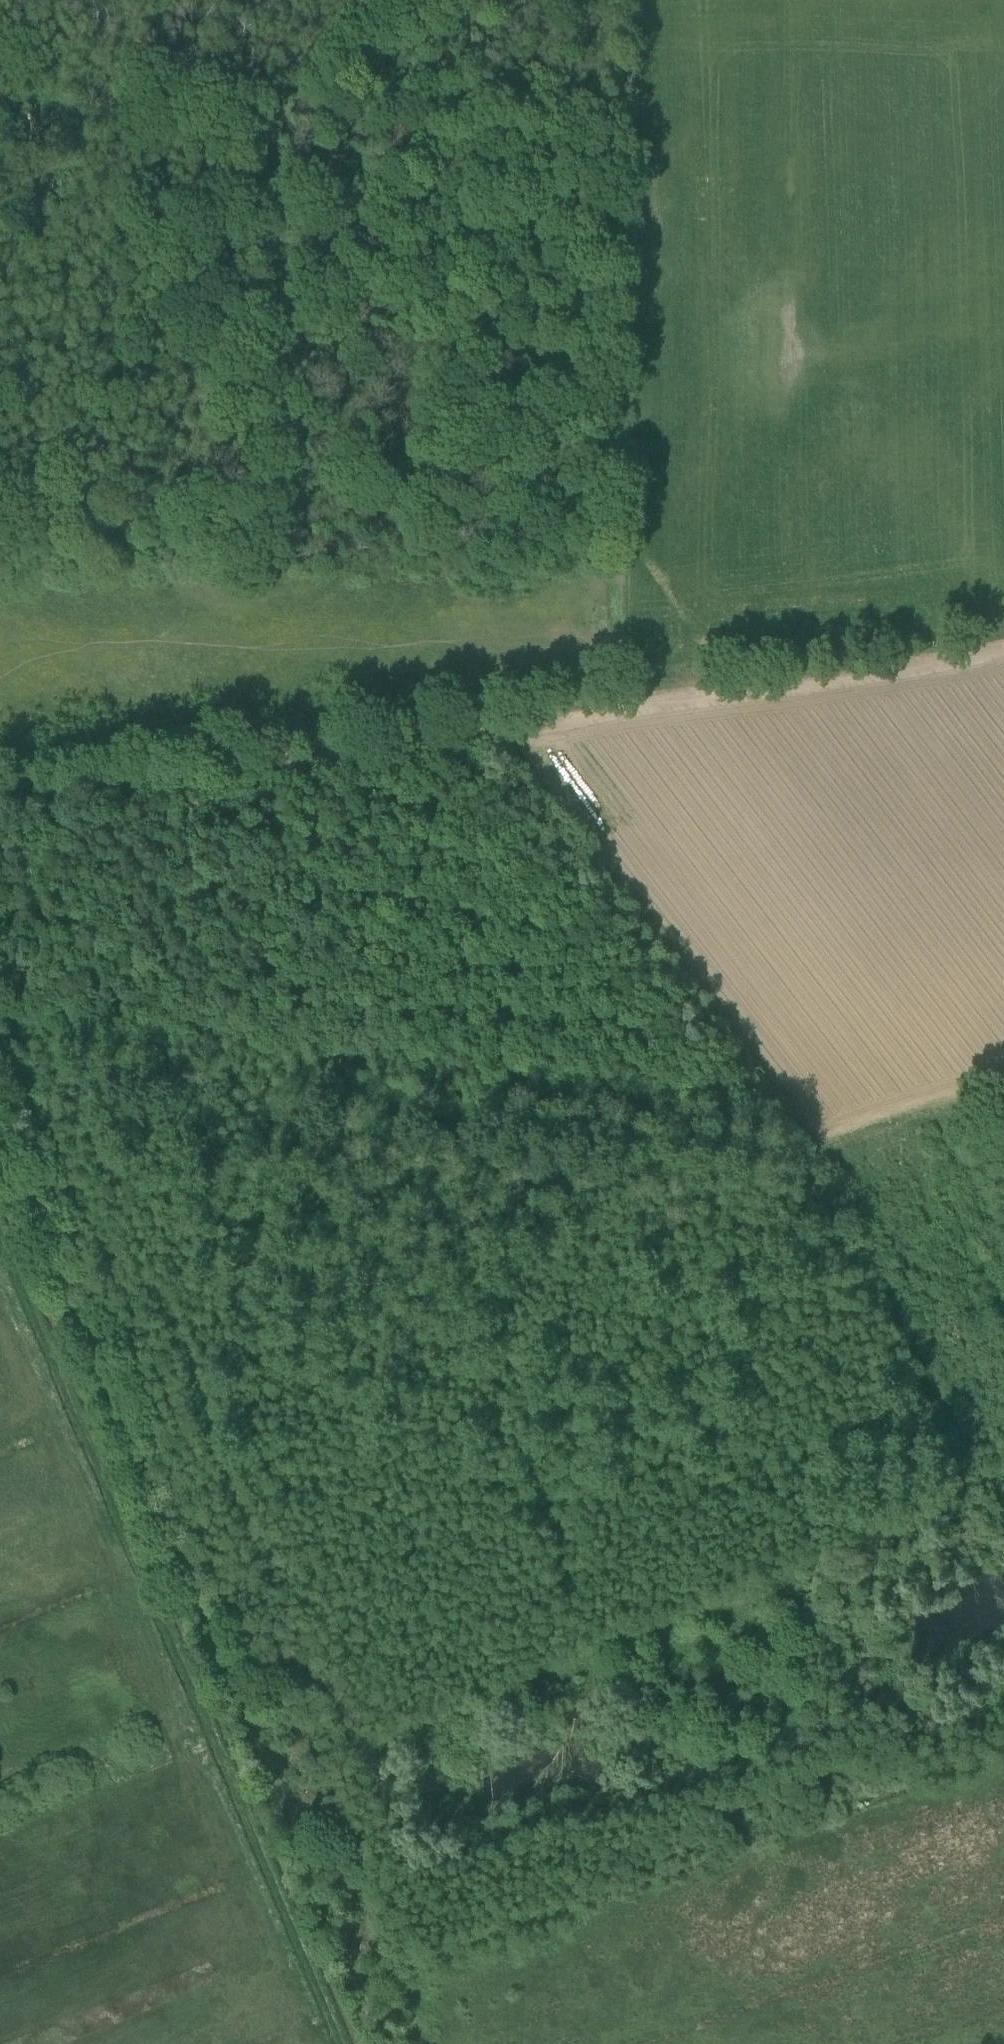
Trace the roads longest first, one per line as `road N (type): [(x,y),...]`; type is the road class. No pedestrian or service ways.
road 1 (track): [(1003,651),(0,804)]
road 2 (track): [(0,1227),(347,2043)]

